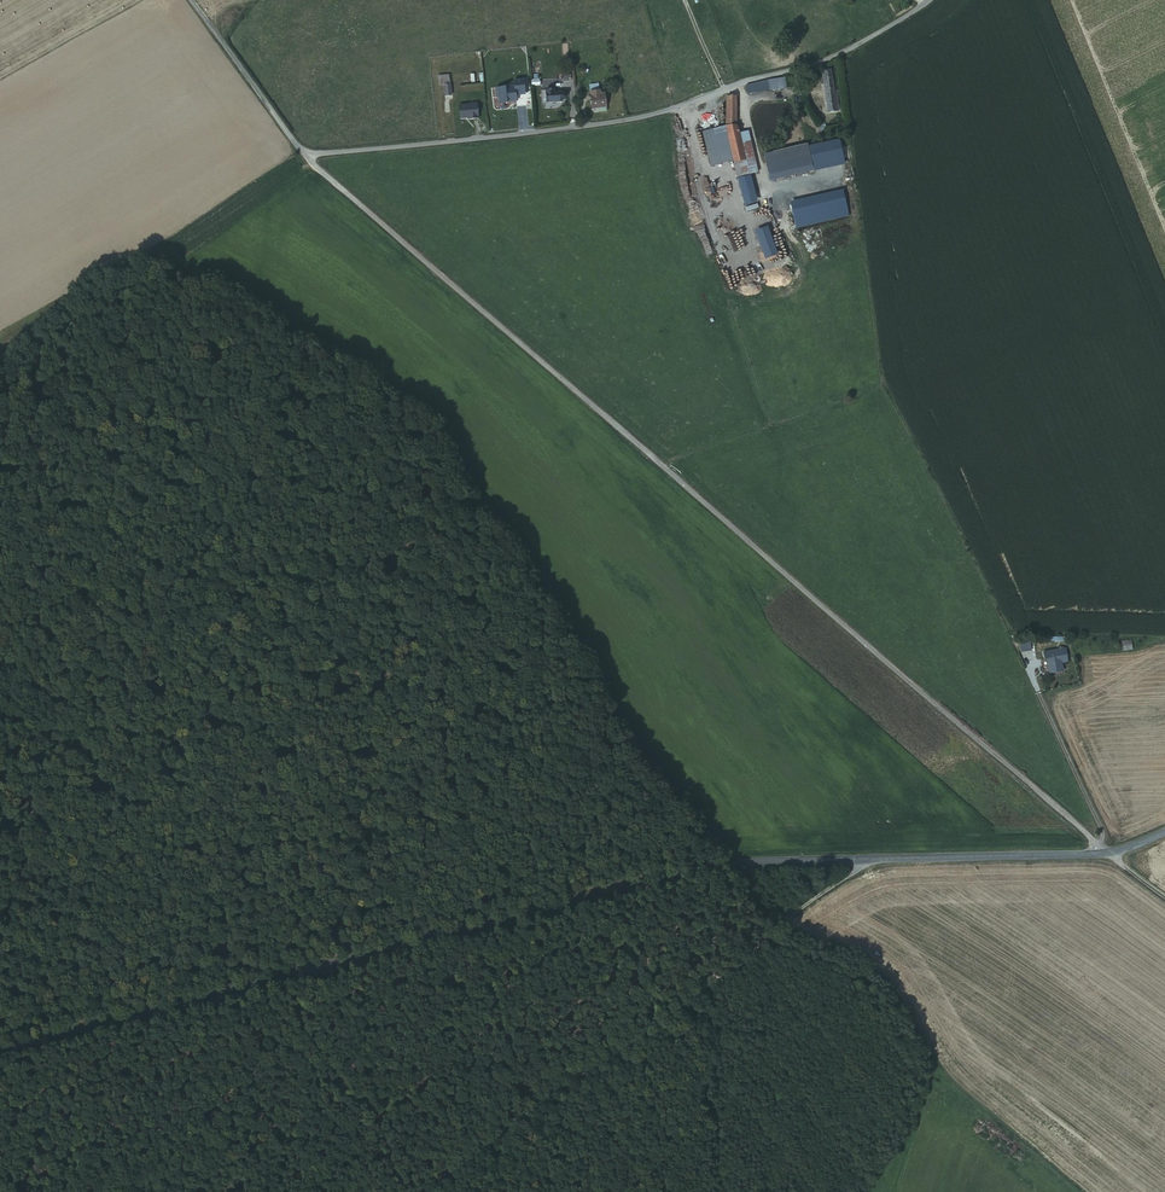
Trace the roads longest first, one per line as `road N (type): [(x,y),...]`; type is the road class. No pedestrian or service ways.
road 1 (tertiary): [(1109,852),(696,866),(0,1049)]
road 2 (unclassified): [(1109,852),(306,155)]
road 3 (residential): [(306,155),(634,117),(845,50),(928,0)]
road 4 (track): [(409,1191),(448,1143),(684,1001),(789,915)]
road 5 (unclassified): [(306,155),(194,0)]

